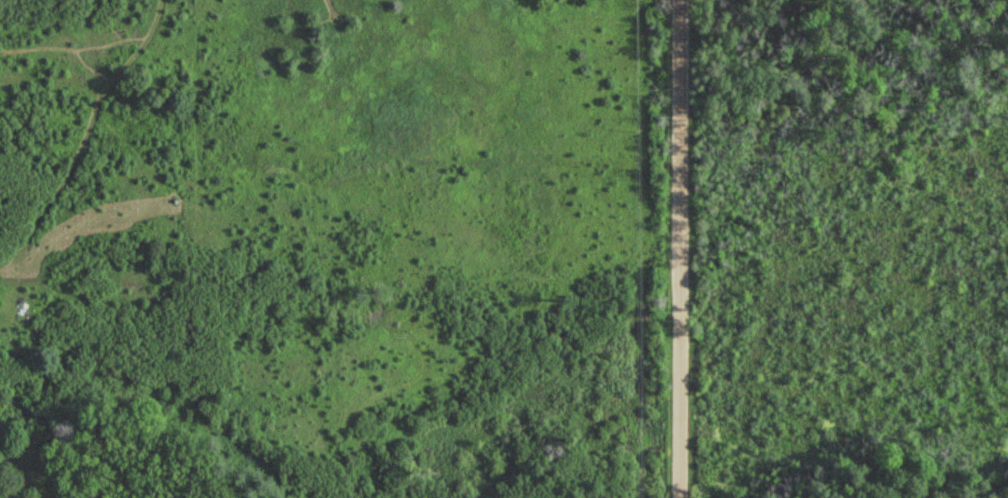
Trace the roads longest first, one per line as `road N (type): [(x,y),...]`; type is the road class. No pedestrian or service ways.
road 1 (residential): [(663,497),(659,0)]

